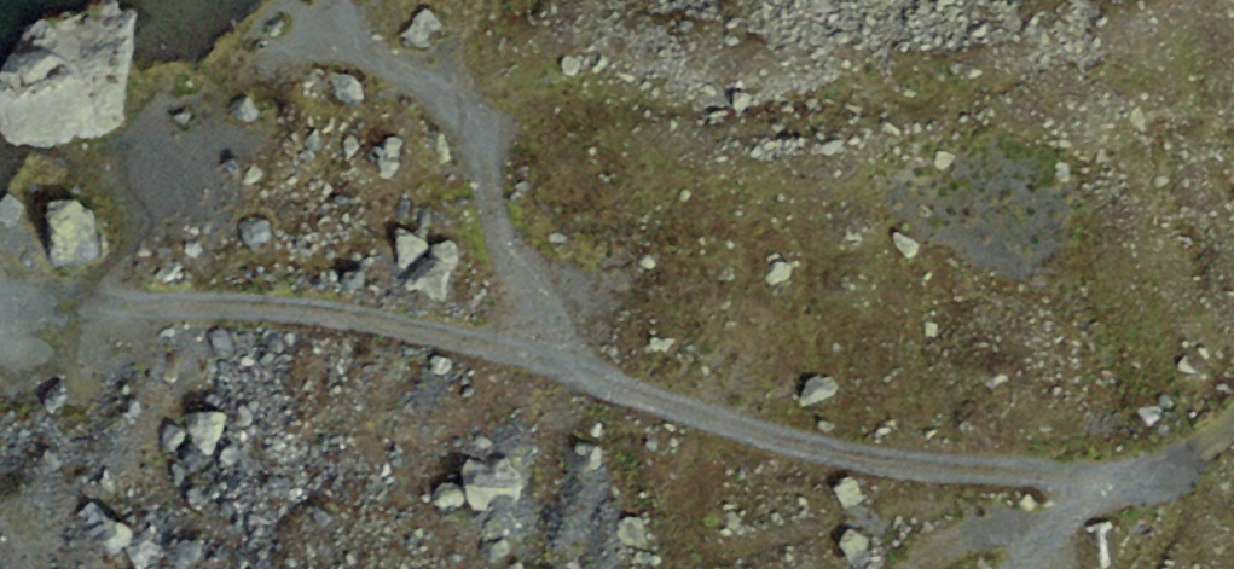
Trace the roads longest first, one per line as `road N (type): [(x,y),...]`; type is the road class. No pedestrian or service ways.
road 1 (track): [(1233,426),(1155,475),(941,464),(339,318),(181,304),(0,303)]
road 2 (track): [(582,372),(487,214),(440,99),(325,29)]
road 3 (track): [(1102,473),(1062,529),(1016,568)]

